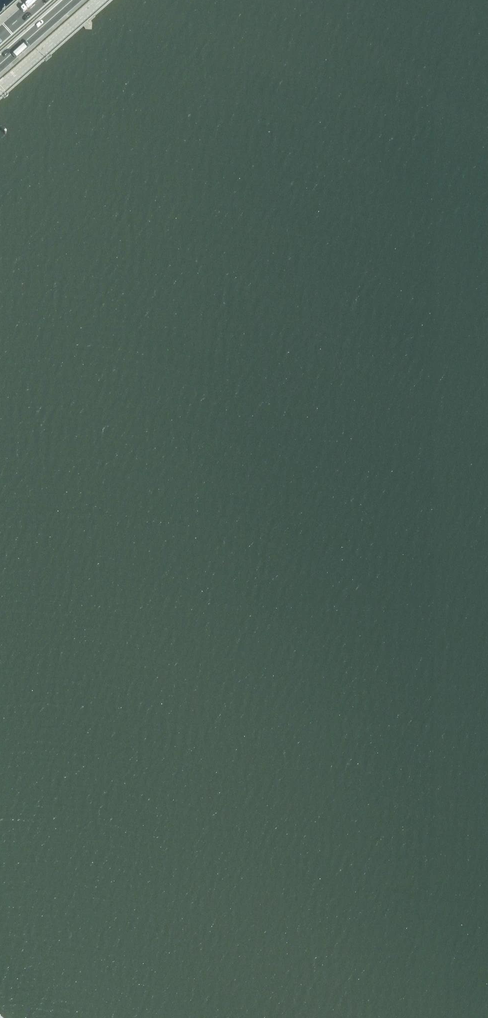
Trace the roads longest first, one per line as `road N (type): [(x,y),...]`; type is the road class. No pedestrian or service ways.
road 1 (unclassified): [(0,93),(106,0)]

